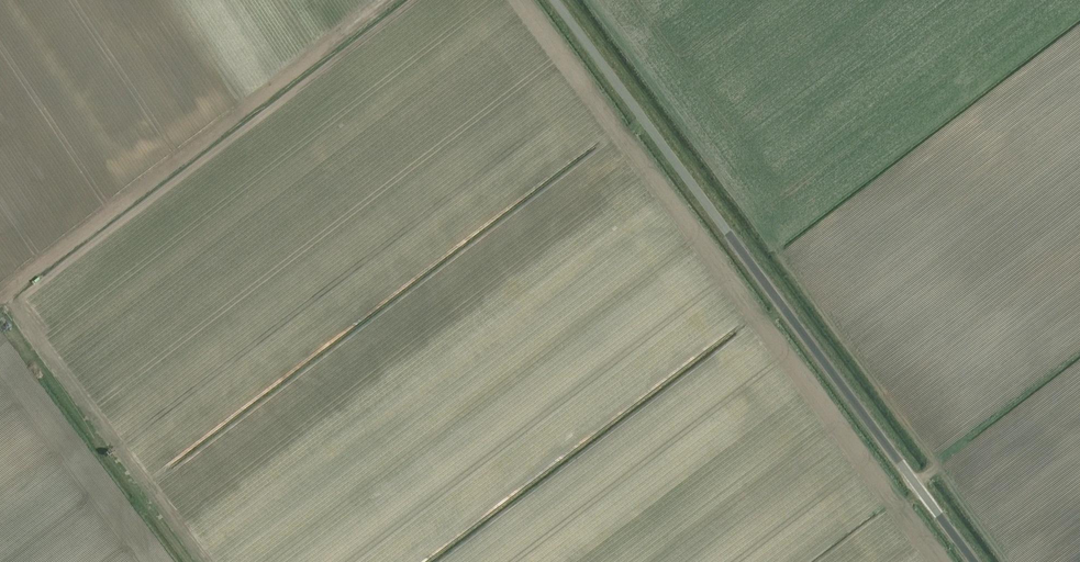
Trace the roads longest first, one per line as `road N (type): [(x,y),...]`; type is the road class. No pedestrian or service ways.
road 1 (unclassified): [(974,561),(549,0)]

